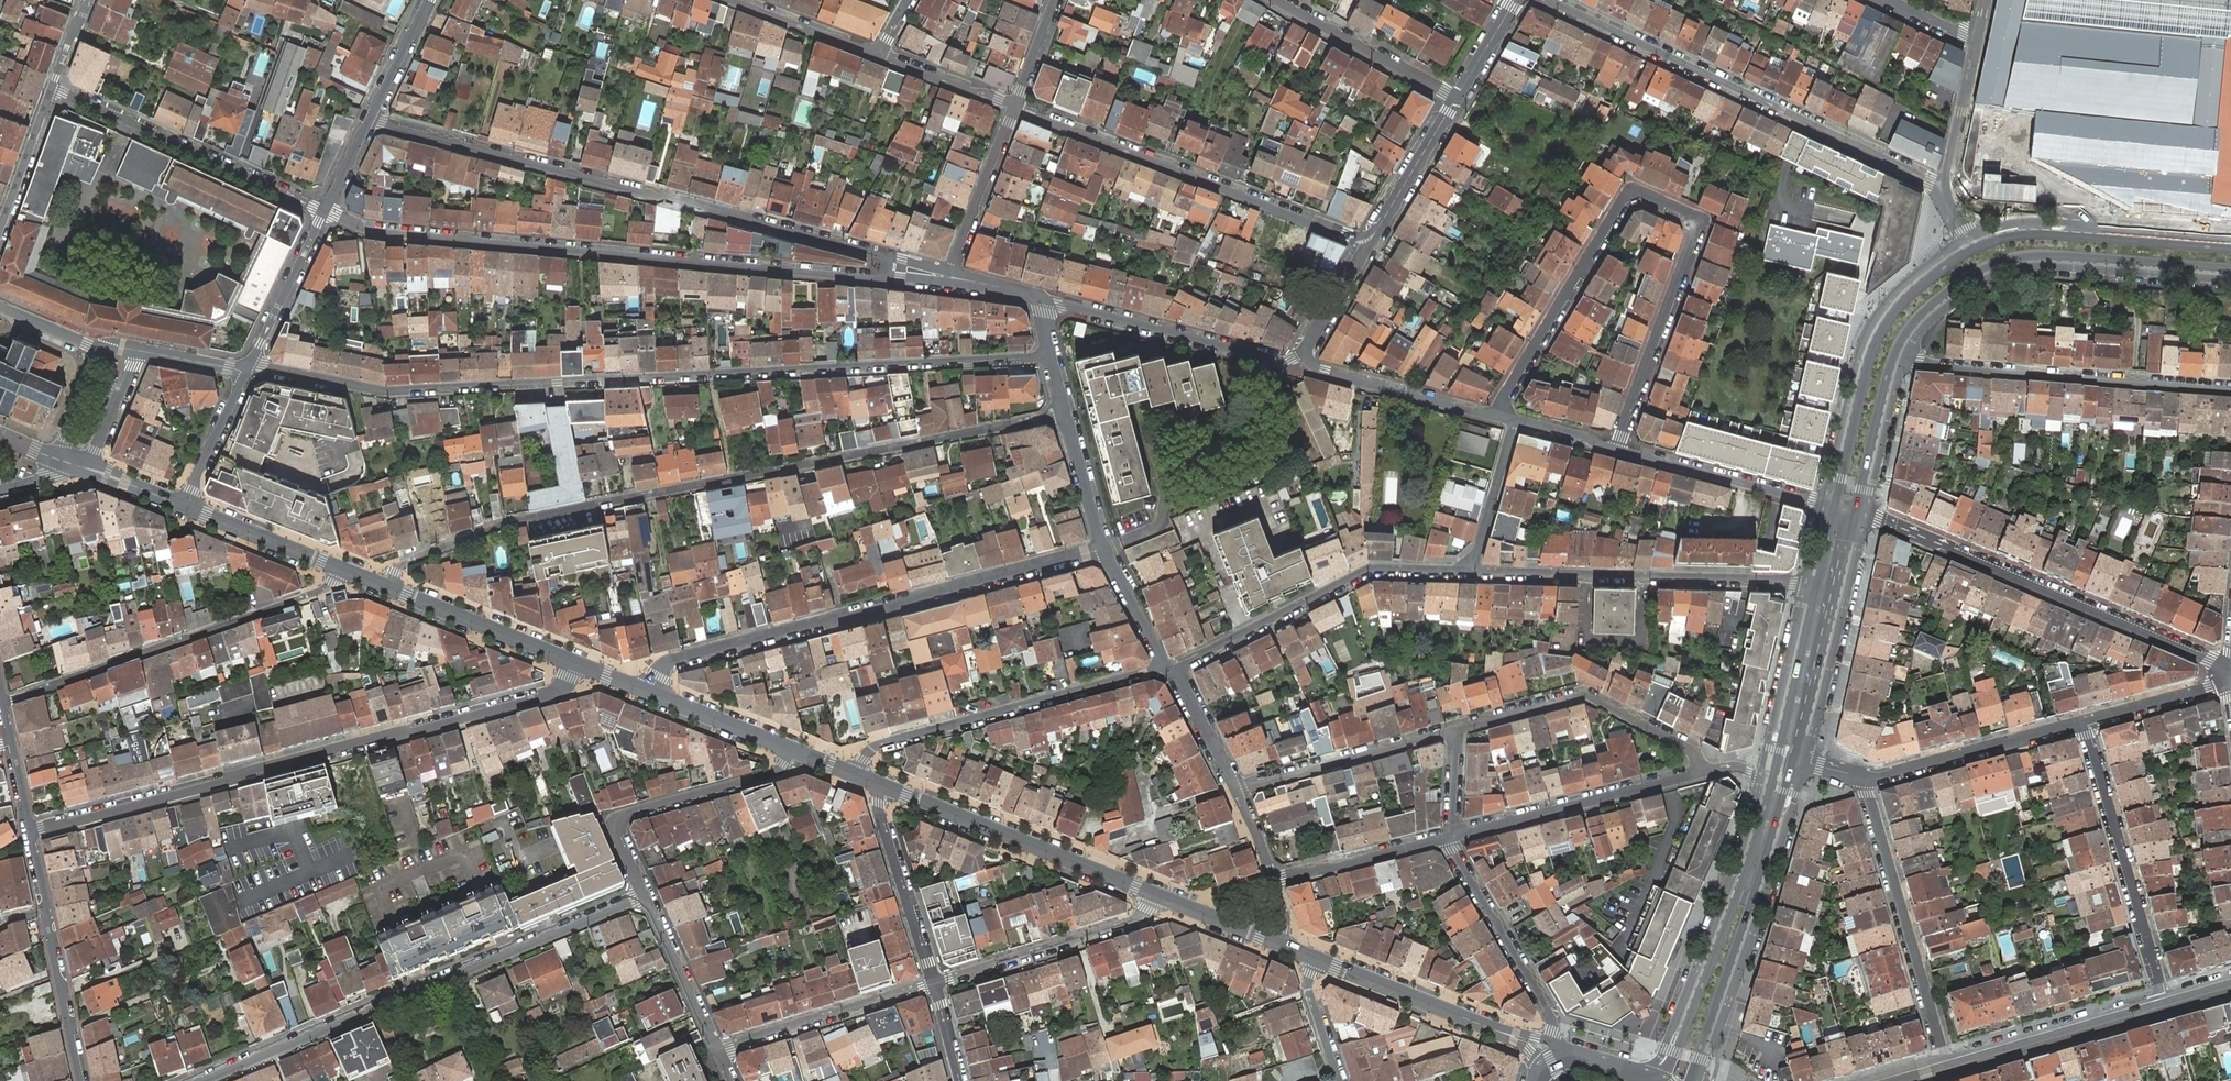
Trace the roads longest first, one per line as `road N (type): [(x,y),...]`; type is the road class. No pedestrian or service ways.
road 1 (residential): [(1050,354),(387,391),(249,366)]
road 2 (residential): [(387,588),(408,561),(502,525),(1066,412)]
road 3 (residential): [(31,831),(549,694),(573,663)]
road 4 (residential): [(1496,418),(1624,205),(1643,197),(1688,217),(1694,234),(1617,450)]
road 5 (residential): [(325,211),(379,233),(880,278)]
road 6 (residential): [(882,256),(371,116)]
road 7 (residential): [(1105,548),(674,662),(650,692)]
road 8 (residential): [(644,896),(201,1080)]
road 9 (residential): [(1549,0),(1944,188)]
road 10 (residential): [(2229,671),(1858,513)]
road 11 (residential): [(1368,245),(1015,107)]
road 12 (secondary): [(1898,354),(1943,299),(2017,260),(2230,272)]
road 13 (residential): [(3,702),(282,606),(325,589),(339,569)]
road 14 (residential): [(1475,572),(1814,585)]
road 15 (secondary): [(1694,1080),(1799,761)]
road 16 (residential): [(1898,354),(1953,369),(2230,391)]
road 17 (residential): [(1167,670),(884,744),(856,774)]
road 18 (secondary): [(1763,795),(1672,1051),(1644,1075)]
road 19 (secondary): [(1969,246),(1897,303),(1873,340),(1832,507)]
road 20 (residential): [(325,211),(51,88)]
road 21 (residential): [(2081,721),(2163,1002)]
road 22 (tertiary): [(1155,894),(886,786)]
road 23 (residential): [(1943,1058),(1863,780)]
road 24 (residential): [(1701,773),(1682,746),(1585,696),(1454,730)]
road 25 (residential): [(791,747),(772,774),(622,816),(620,839),(644,896)]
road 26 (residential): [(1042,299),(1278,361),(1303,354)]
road 27 (secondary): [(2230,244),(2037,229),(1969,246)]
road 28 (residential): [(1452,837),(1701,773)]
road 29 (secondary): [(1799,761),(1858,513)]
road 30 (residential): [(933,982),(1135,919),(1155,894)]
road 31 (residential): [(1246,632),(1371,571),(1475,572)]
road 32 (residential): [(1555,1041),(1549,1012),(1452,837)]
road 33 (residential): [(2163,1002),(1977,1056),(1943,1058)]
road 34 (residential): [(716,1051),(933,982)]
road 35 (residential): [(1863,780),(2081,721)]
road 36 (residential): [(1454,730),(1237,790)]
road 37 (residential): [(1832,507),(1617,450)]
road 38 (secondary): [(1814,585),(1763,795)]
road 39 (tertiary): [(1514,1037),(1317,958)]
road 40 (residential): [(1496,418),(1324,372),(1303,354)]
road 41 (residential): [(886,786),(879,812),(933,982)]
road 42 (residential): [(1277,0),(1456,97)]
road 43 (tertiary): [(573,663),(387,588)]
road 44 (residential): [(1274,881),(1452,837)]
road 45 (residential): [(951,277),(1015,107)]
road 46 (residential): [(48,910),(84,1080)]
road 47 (residential): [(249,366),(325,211)]
road 48 (residential): [(1368,245),(1456,97)]
road 49 (residential): [(644,896),(716,1051)]
road 50 (tertiary): [(339,569),(183,506)]
road 51 (secondary): [(1858,513),(1898,354)]
road 52 (residential): [(880,57),(732,0)]
road 53 (residential): [(2081,721),(2196,691),(2229,671)]
road 54 (residential): [(1514,421),(1475,572)]
road 55 (residential): [(183,506),(249,366)]
road 56 (residential): [(1944,188),(1975,38)]
road 57 (tertiary): [(791,747),(650,692)]
road 58 (residential): [(51,88),(0,229)]
road 59 (residential): [(1015,107),(880,57)]
road 60 (residential): [(1066,412),(1105,548)]
road 61 (residential): [(1237,790),(1167,670)]
road 62 (residential): [(1105,548),(1167,670)]
road 63 (tertiary): [(1279,943),(1155,894)]
road 64 (residential): [(371,116),(428,0)]
road 65 (residential): [(1339,1080),(1308,984),(1317,958)]
road 66 (residential): [(89,469),(137,351)]
road 67 (residential): [(1303,354),(1368,245)]

